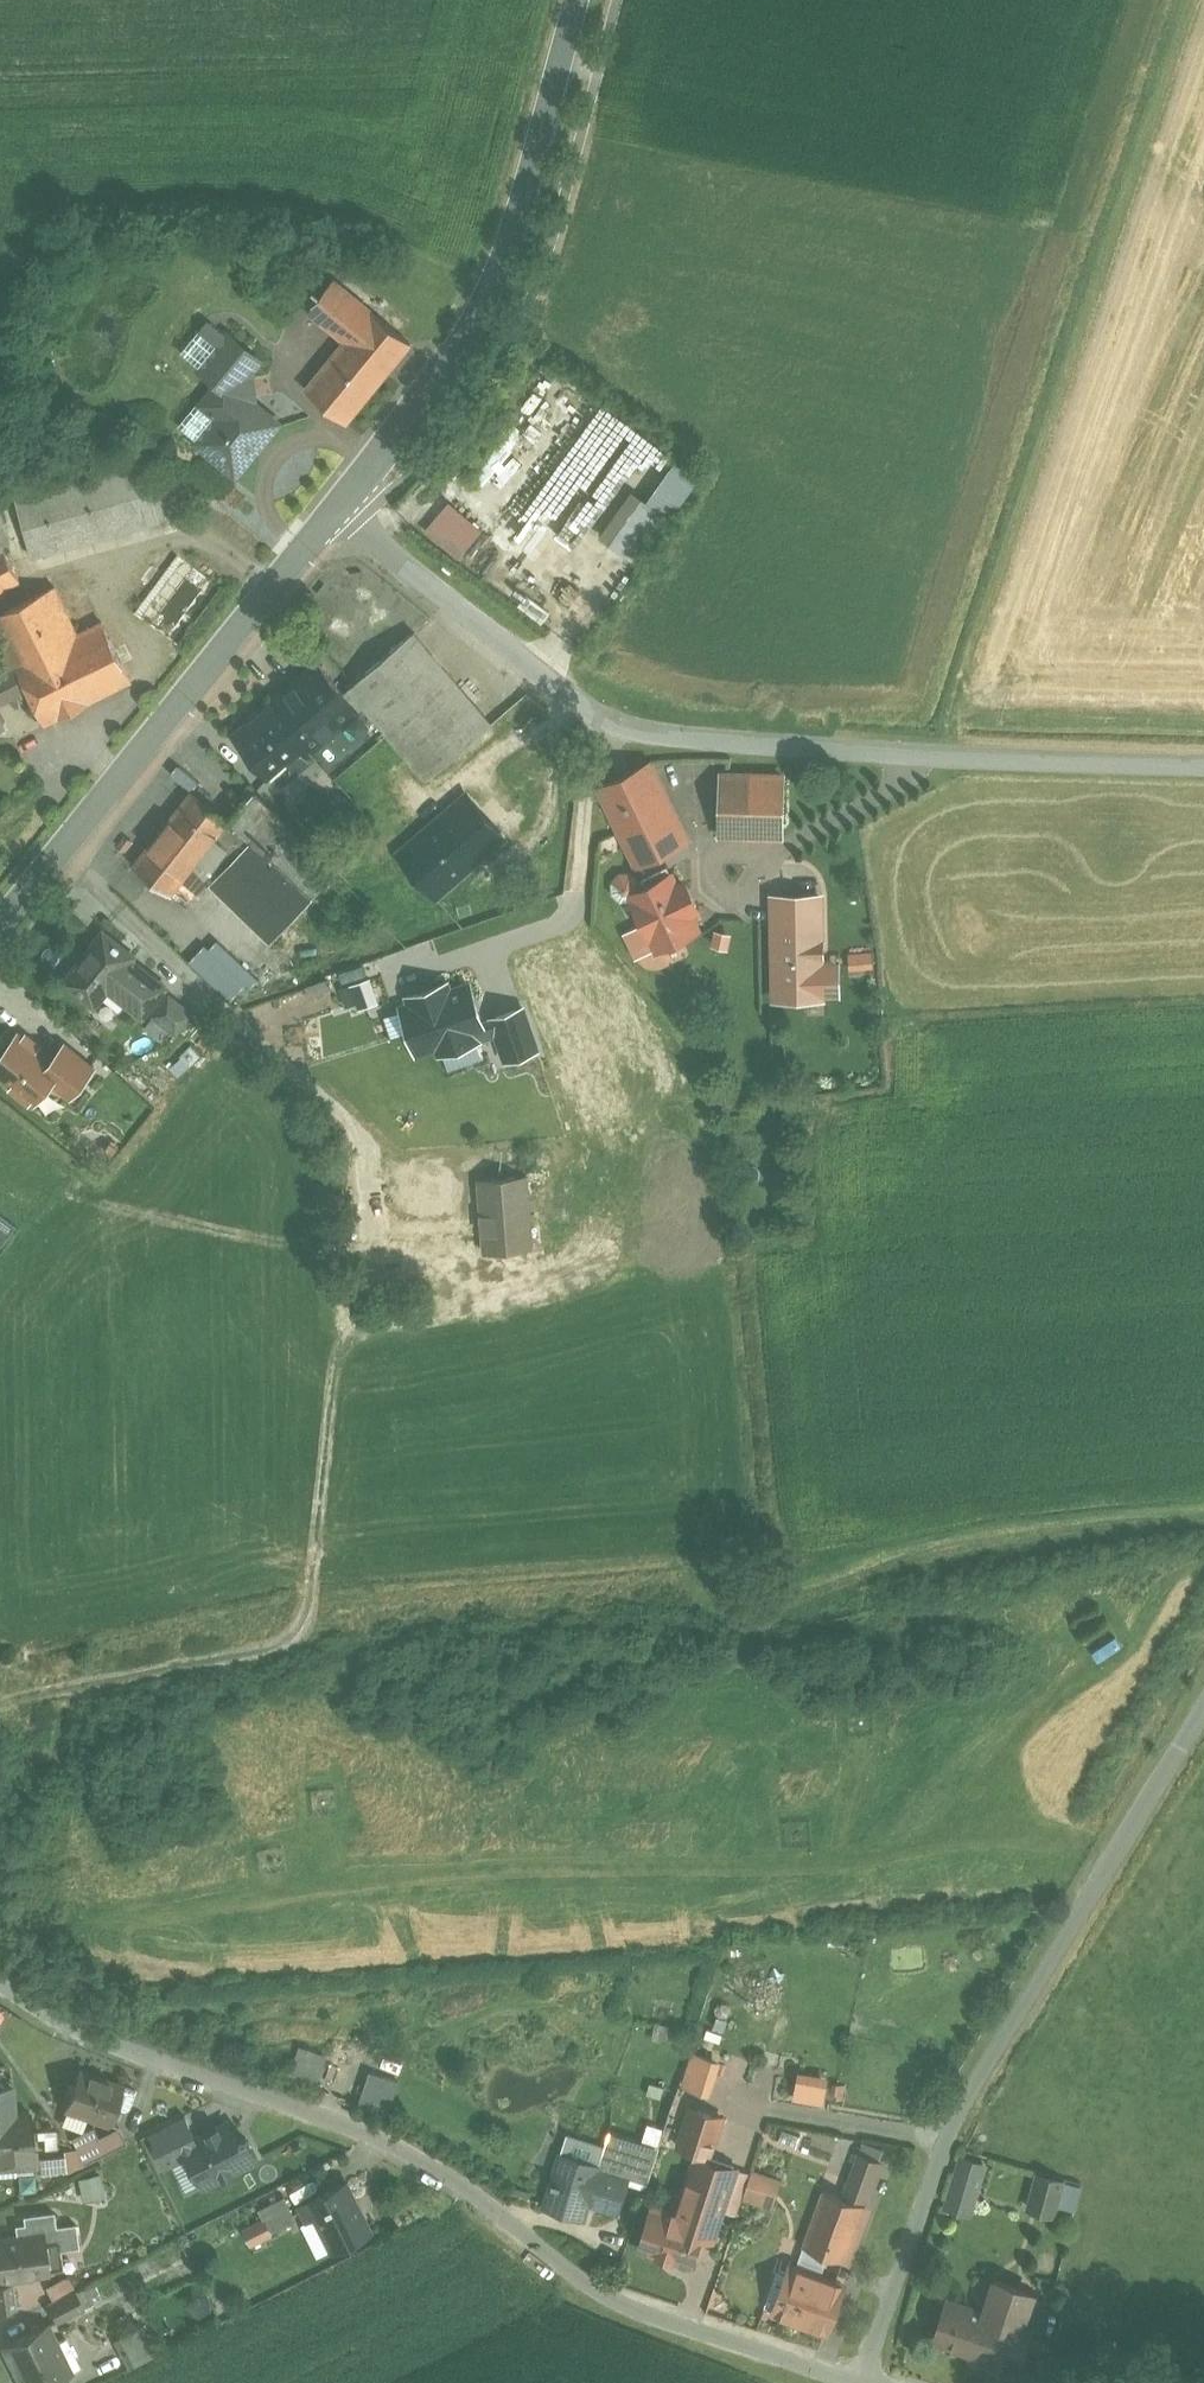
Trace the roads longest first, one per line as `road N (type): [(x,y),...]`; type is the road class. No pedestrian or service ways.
road 1 (unclassified): [(860,2381),(608,2298),(428,2168),(138,2060),(0,1981)]
road 2 (tertiary): [(1203,764),(929,754),(629,726),(584,709),(337,513)]
road 3 (unclassified): [(1203,1718),(952,2134),(860,2381)]
road 4 (tertiary): [(337,513),(449,364),(492,288),(524,203),(580,0)]
road 5 (tertiary): [(0,927),(337,513)]
road 6 (track): [(0,1702),(265,1652),(304,1629),(305,1589)]

